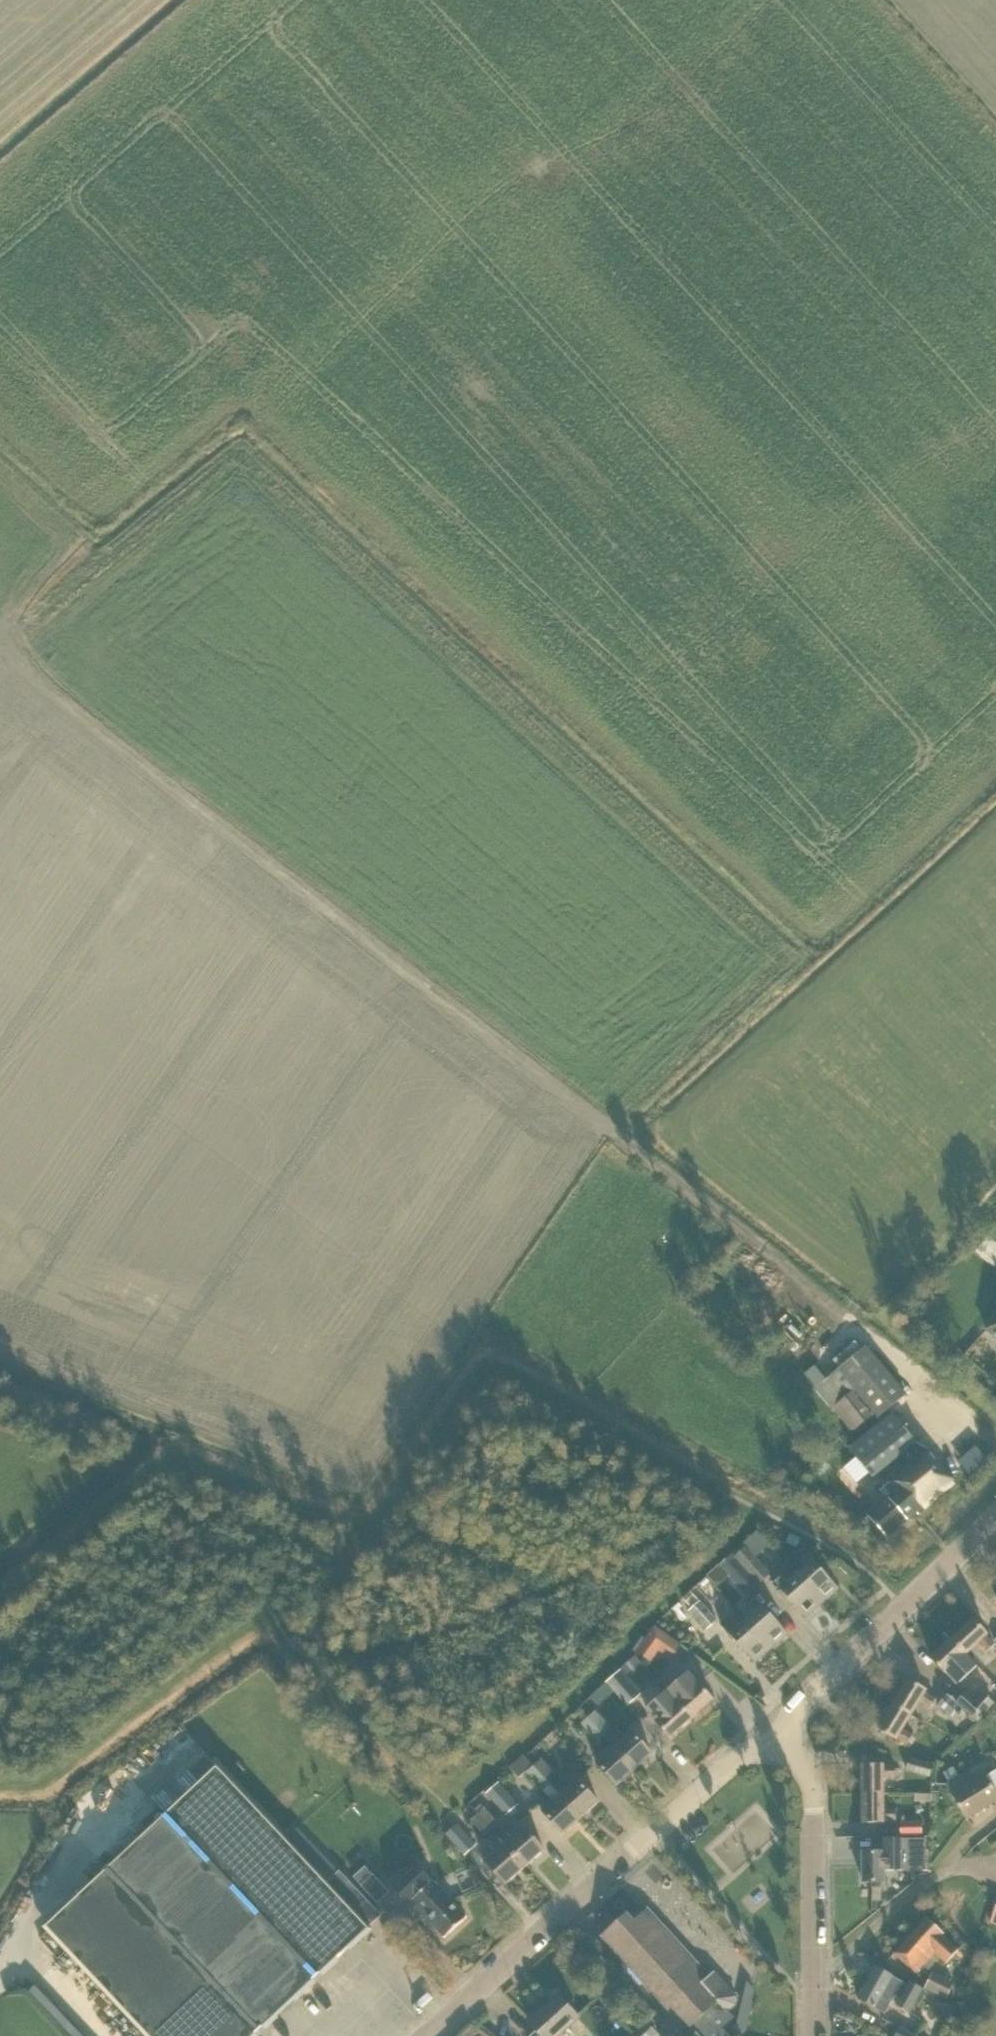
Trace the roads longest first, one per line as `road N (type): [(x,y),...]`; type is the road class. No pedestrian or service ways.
road 1 (track): [(995,1449),(932,1406),(862,1333),(616,1134),(66,718),(11,658)]
road 2 (residential): [(432,2035),(739,1759),(783,1751)]
road 3 (unclassified): [(783,1751),(802,1701),(995,1523)]
road 4 (unclassified): [(815,1987),(813,1800),(804,1771),(783,1751)]
road 5 (residential): [(815,1987),(928,1882),(966,1865)]

